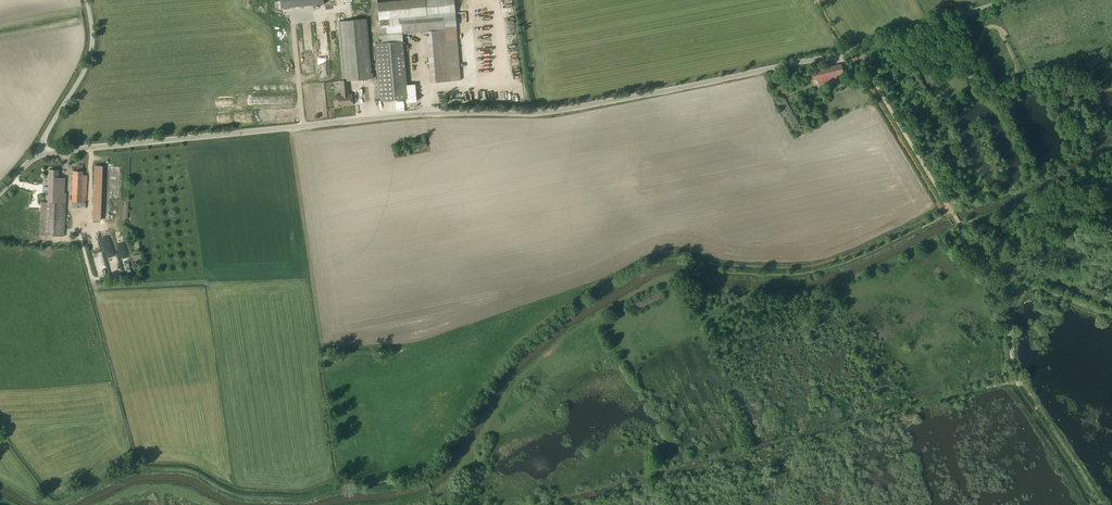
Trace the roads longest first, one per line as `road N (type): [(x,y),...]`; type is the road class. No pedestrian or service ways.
road 1 (tertiary): [(45,155),(399,116),(539,114),(858,48)]
road 2 (track): [(960,224),(953,240),(966,253),(1026,284),(1012,321),(1017,378),(905,409)]
road 3 (track): [(858,48),(952,212)]
road 4 (track): [(960,224),(980,248),(1111,302)]
road 5 (track): [(960,224),(1065,179),(1111,145)]
road 6 (unclassified): [(45,155),(44,138),(92,51),(86,0)]
road 7 (track): [(303,126),(293,15),(338,10)]
road 8 (tertiary): [(1006,0),(858,48)]
road 9 (track): [(1017,378),(1102,504)]

